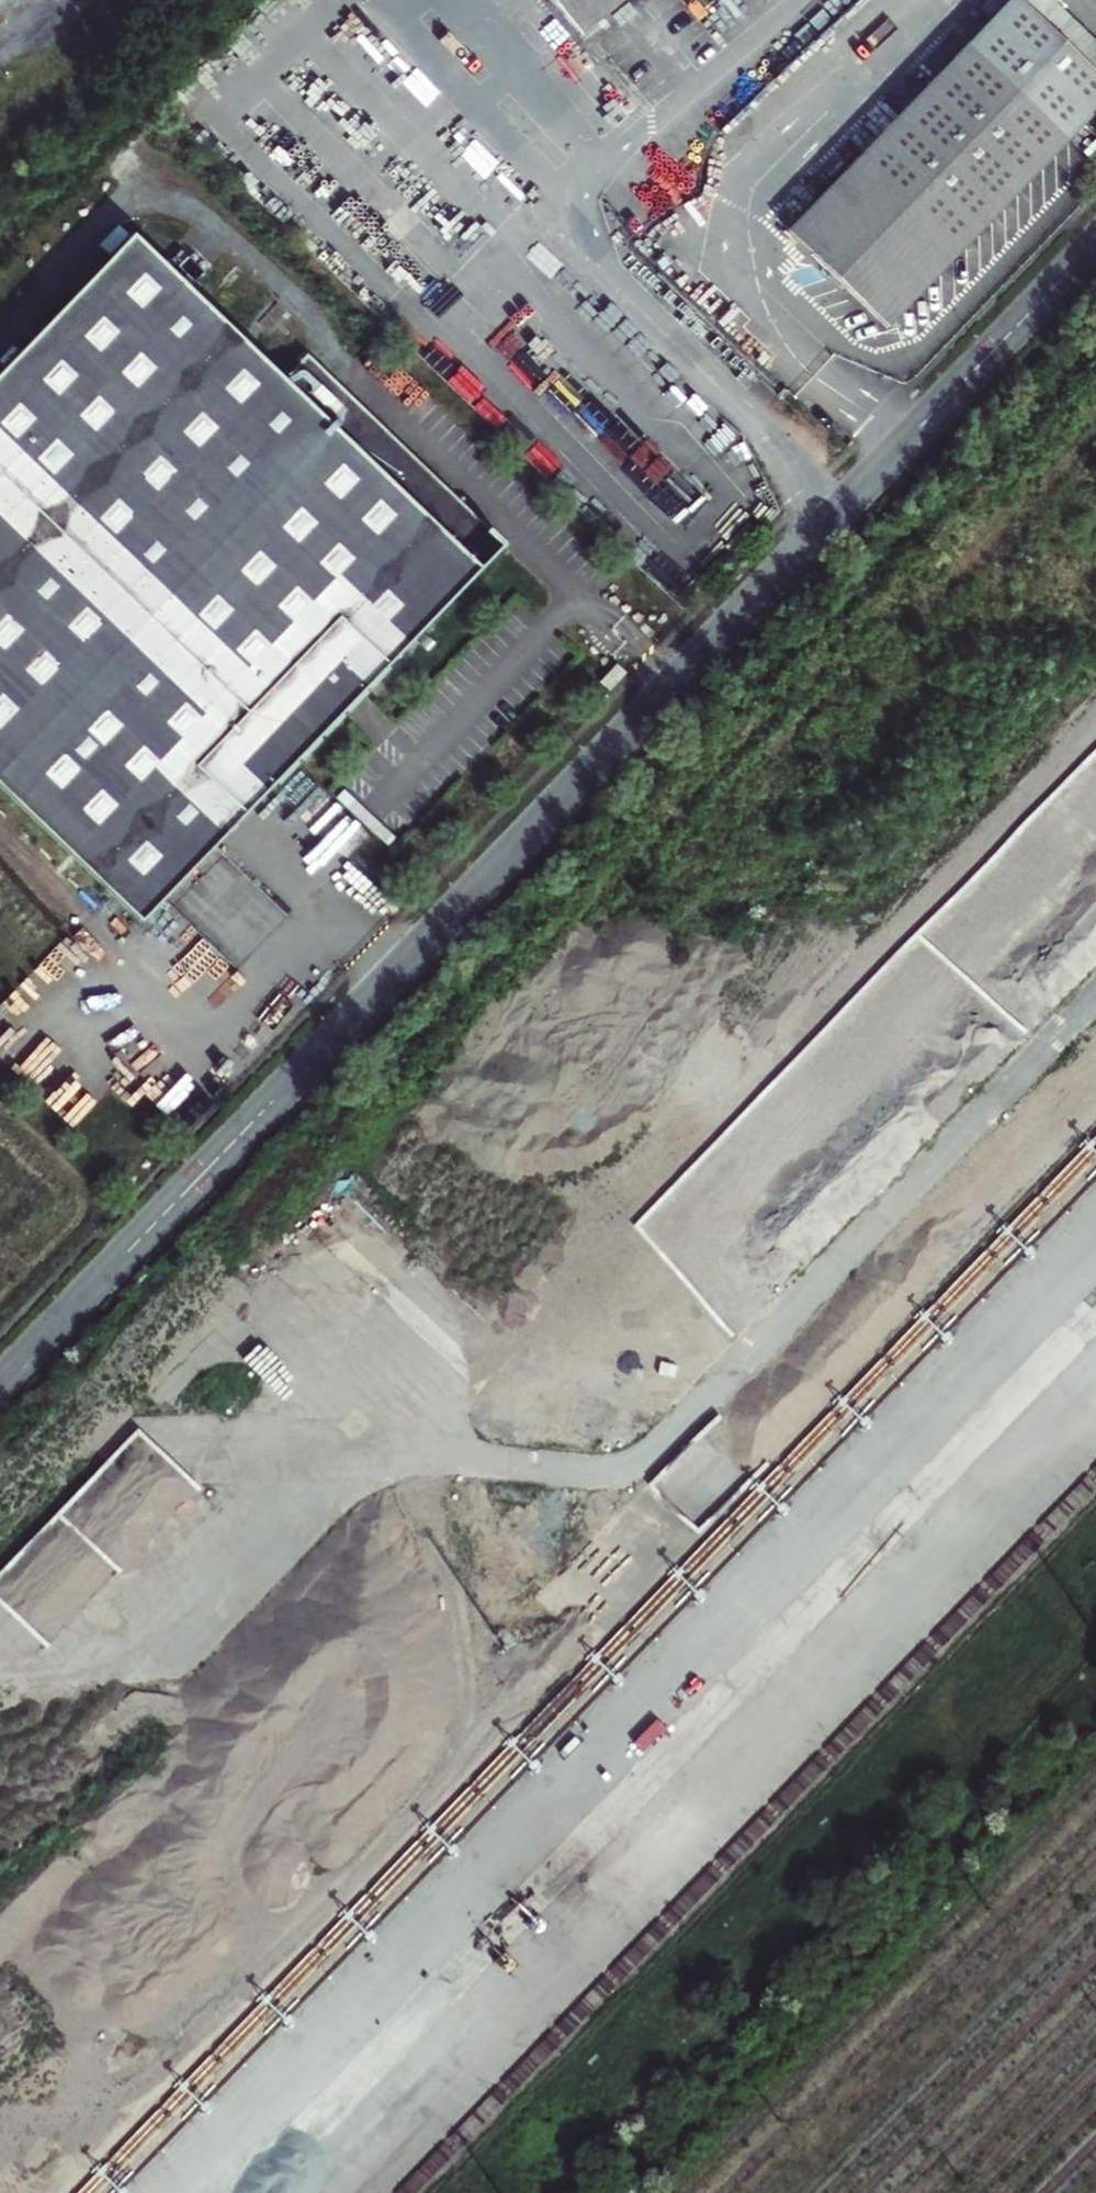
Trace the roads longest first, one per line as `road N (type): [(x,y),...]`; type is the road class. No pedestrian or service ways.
road 1 (unclassified): [(0,1384),(1095,246)]

